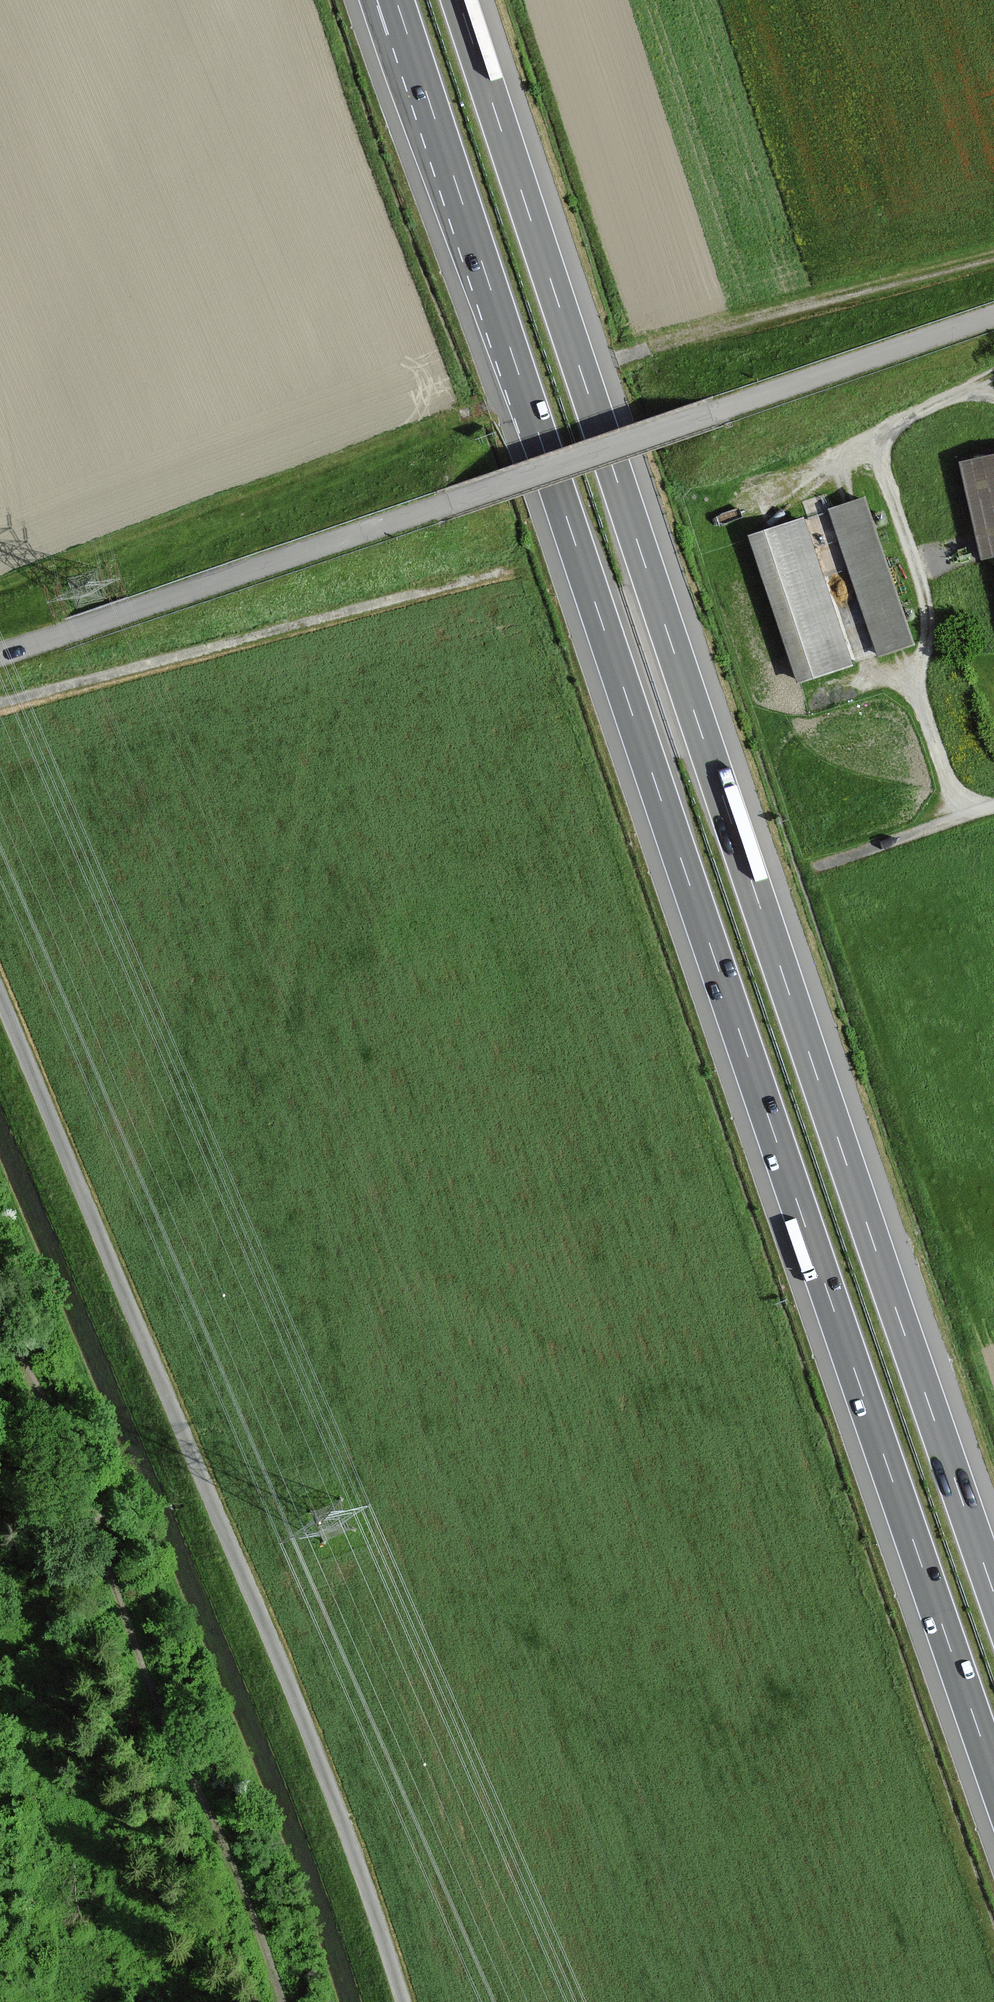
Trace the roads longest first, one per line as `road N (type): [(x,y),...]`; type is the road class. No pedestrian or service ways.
road 1 (track): [(993,1999),(516,570),(0,704)]
road 2 (motorway): [(396,0),(993,1777)]
road 3 (motorway): [(993,1592),(460,0)]
road 4 (unclassified): [(0,994),(373,1901),(402,2001)]
road 5 (unclassified): [(0,652),(710,415)]
road 6 (track): [(282,2001),(0,1309)]
road 7 (track): [(455,415),(0,588)]
road 8 (track): [(646,350),(993,261)]
road 9 (unclassified): [(993,319),(710,415)]
road 10 (track): [(819,864),(993,804)]

